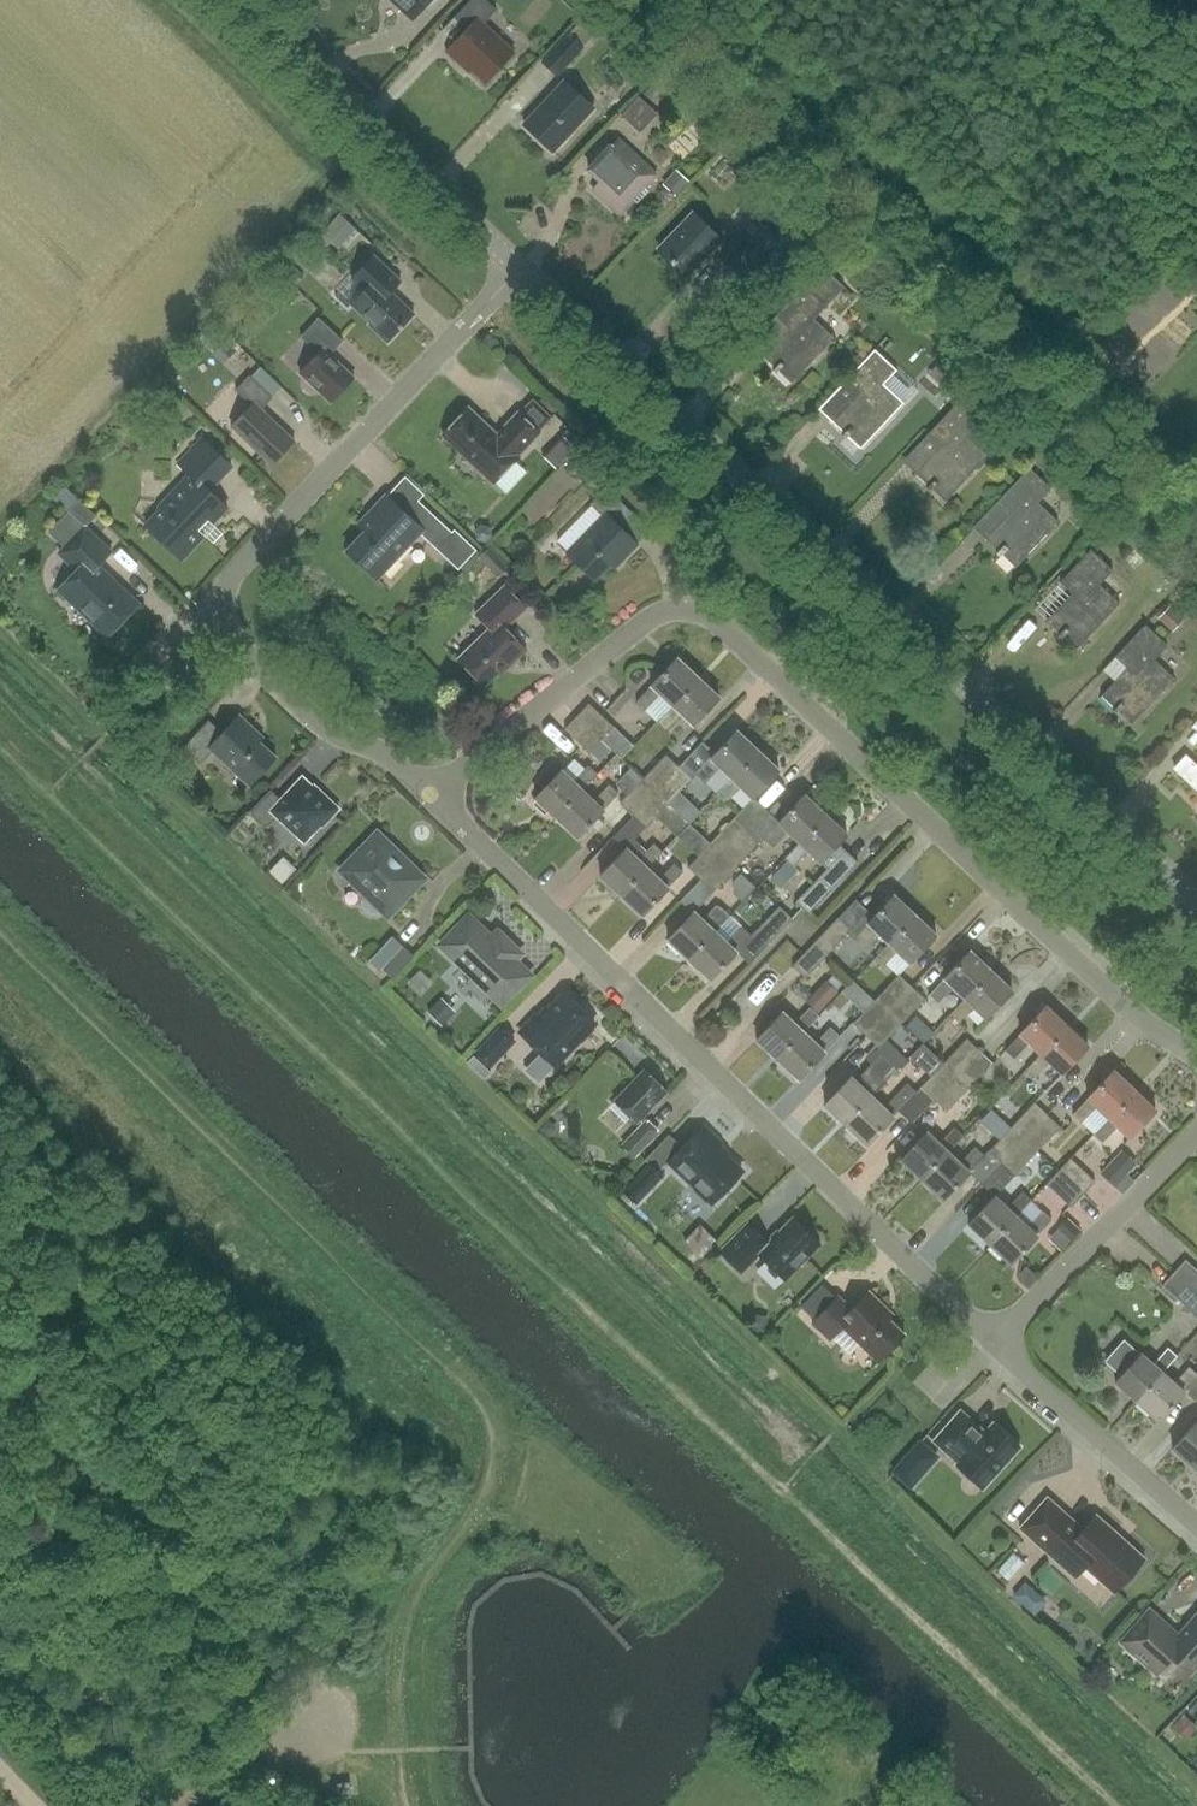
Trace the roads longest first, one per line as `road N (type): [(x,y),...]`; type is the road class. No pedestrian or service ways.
road 1 (track): [(1115,1805),(0,741)]
road 2 (residential): [(1196,1068),(701,613),(672,611),(636,632),(427,790)]
road 3 (residential): [(1196,902),(521,272)]
road 4 (residential): [(994,1345),(427,790)]
road 5 (residential): [(200,610),(521,272)]
road 6 (residential): [(521,272),(242,0)]
road 7 (residential): [(427,790),(393,760),(338,737),(200,610)]
road 8 (residential): [(994,1345),(1196,1140)]
road 9 (residential): [(1196,1528),(994,1345)]

